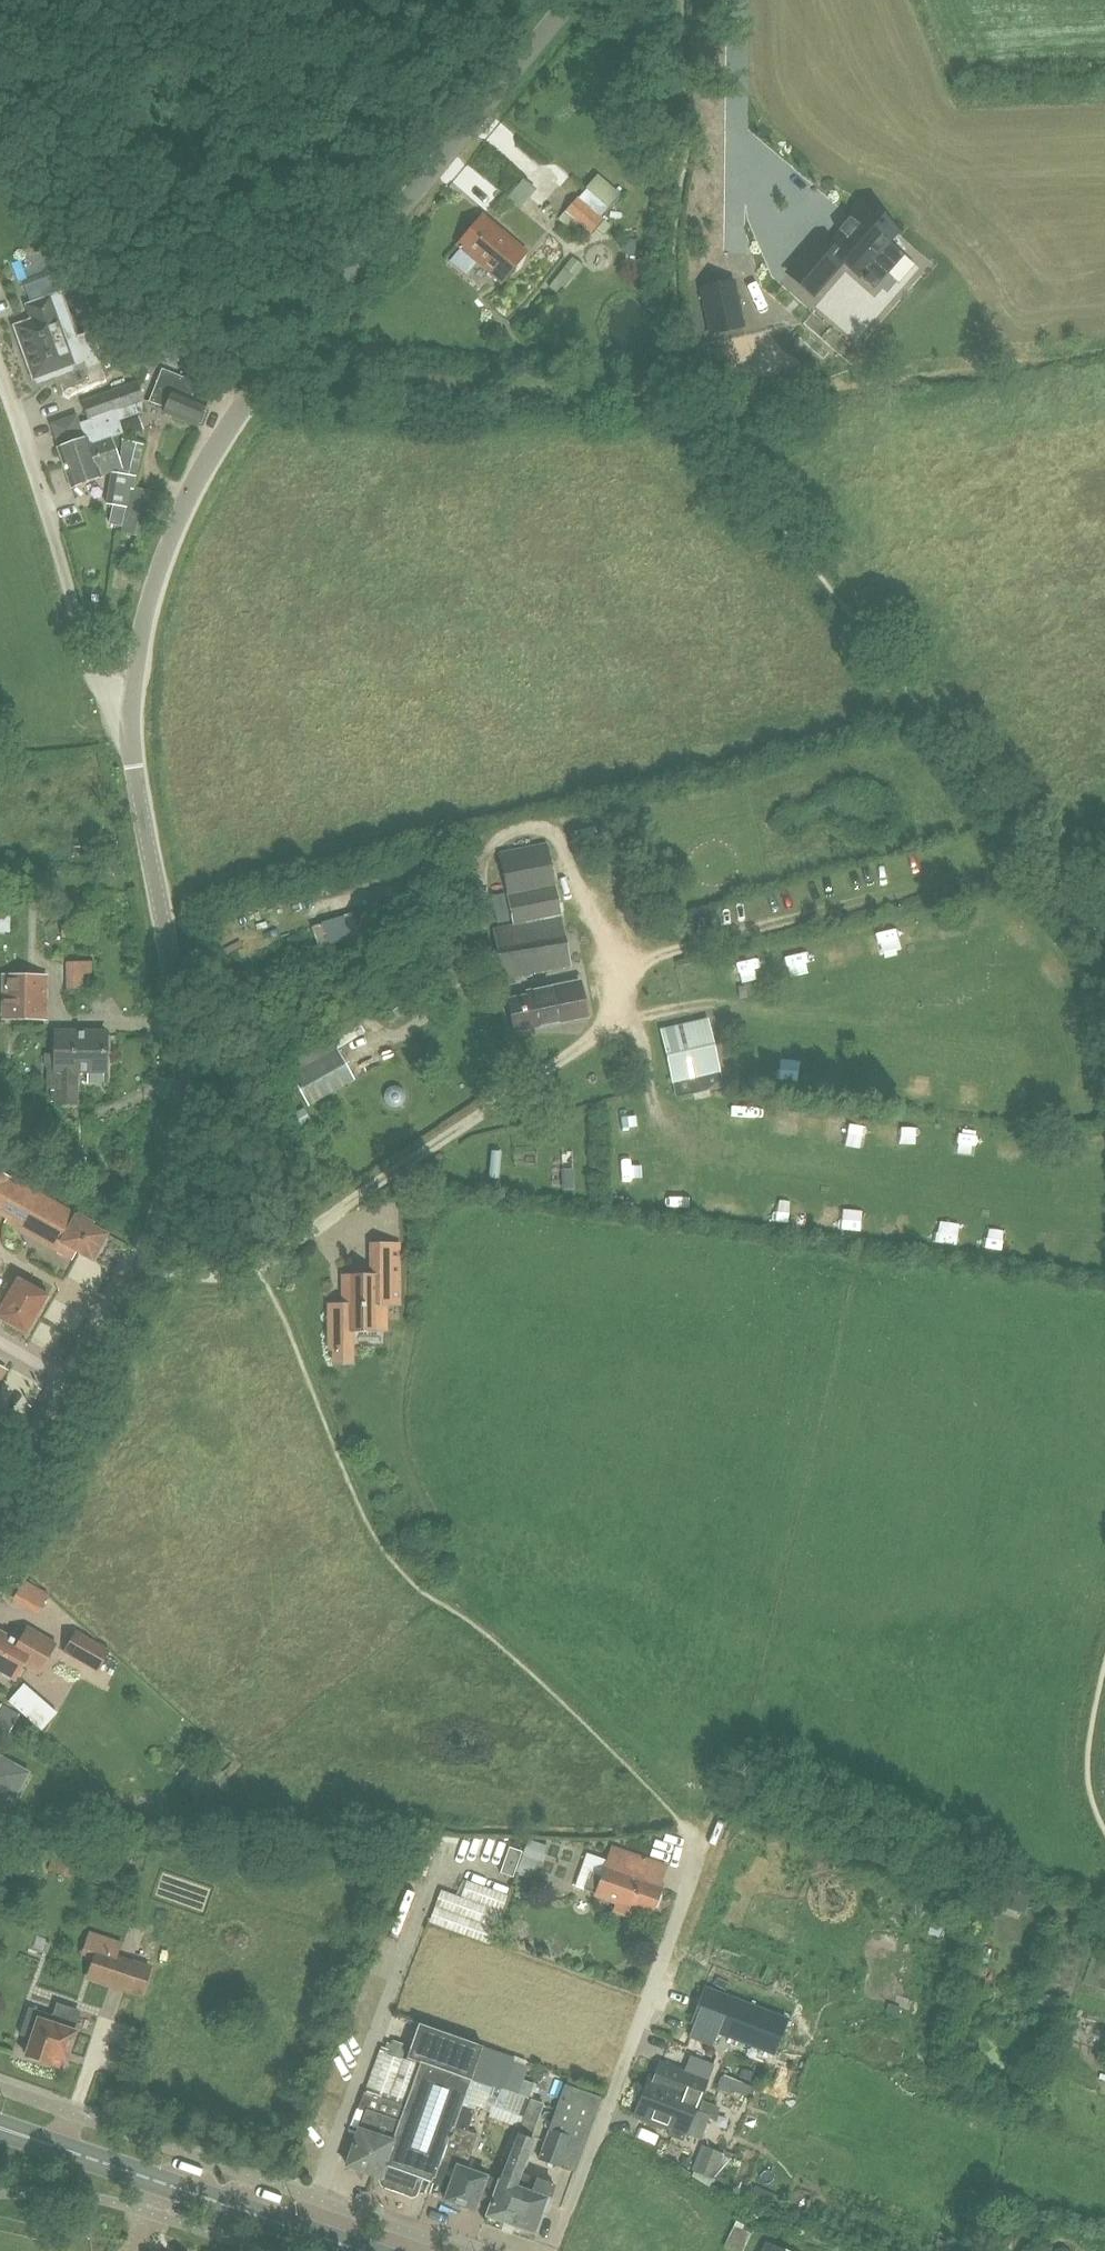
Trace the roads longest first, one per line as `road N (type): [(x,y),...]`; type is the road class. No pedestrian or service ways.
road 1 (unclassified): [(140,1269),(167,1171),(177,1060),(129,735),(137,644),(158,575),(207,461),(256,385),(575,0)]
road 2 (track): [(499,1091),(586,1042),(607,1022),(632,974),(665,948),(1051,852)]
road 3 (track): [(256,385),(681,395)]
road 4 (residential): [(140,1269),(220,1276),(263,1263),(499,1091)]
road 5 (primary): [(356,2250),(0,2131)]
road 6 (unclassified): [(0,1519),(140,1269)]

